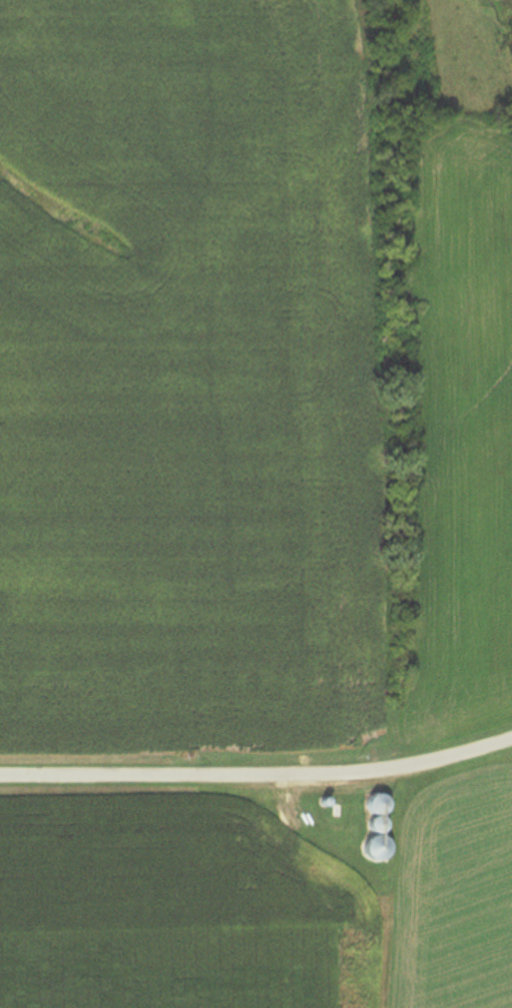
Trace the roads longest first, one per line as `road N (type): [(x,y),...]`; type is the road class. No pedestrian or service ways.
road 1 (residential): [(511,734),(365,768),(0,779)]

